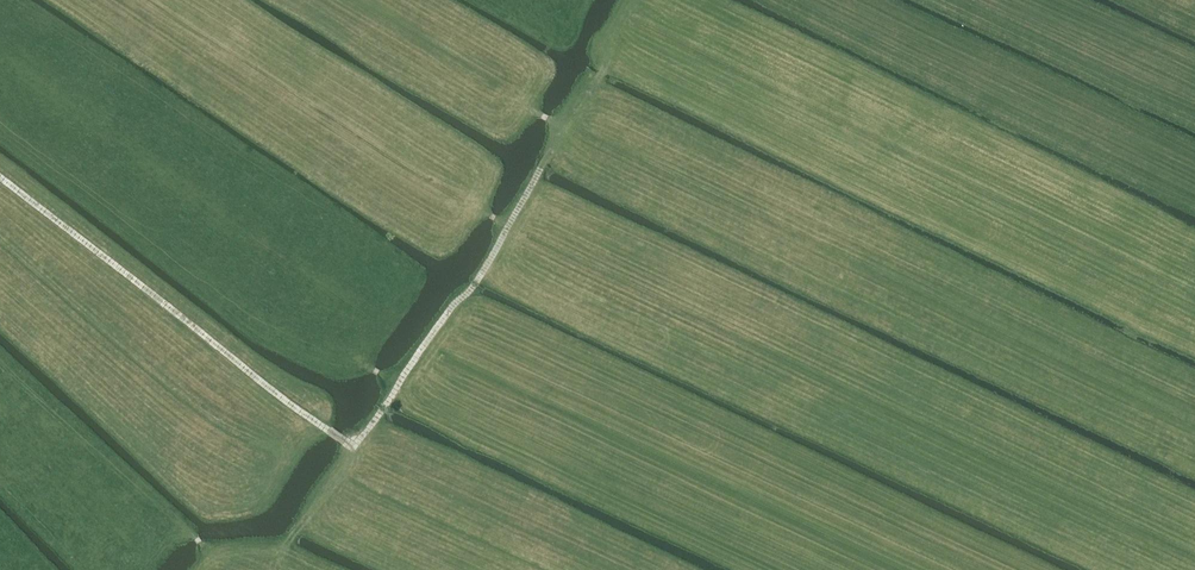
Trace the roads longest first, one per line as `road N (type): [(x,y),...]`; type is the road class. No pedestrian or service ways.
road 1 (track): [(612,59),(483,272),(453,301),(353,446),(0,179)]

